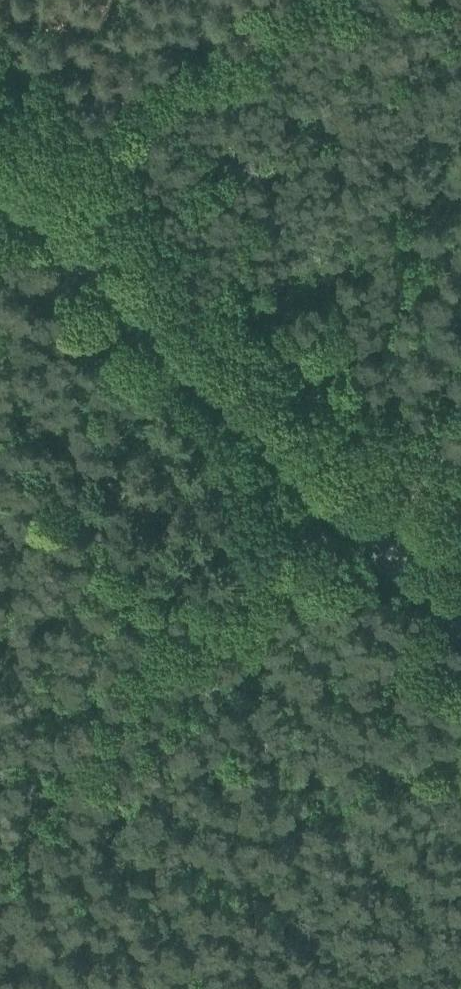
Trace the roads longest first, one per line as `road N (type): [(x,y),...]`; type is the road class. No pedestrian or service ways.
road 1 (secondary): [(460,607),(0,161)]
road 2 (track): [(0,888),(319,468)]

